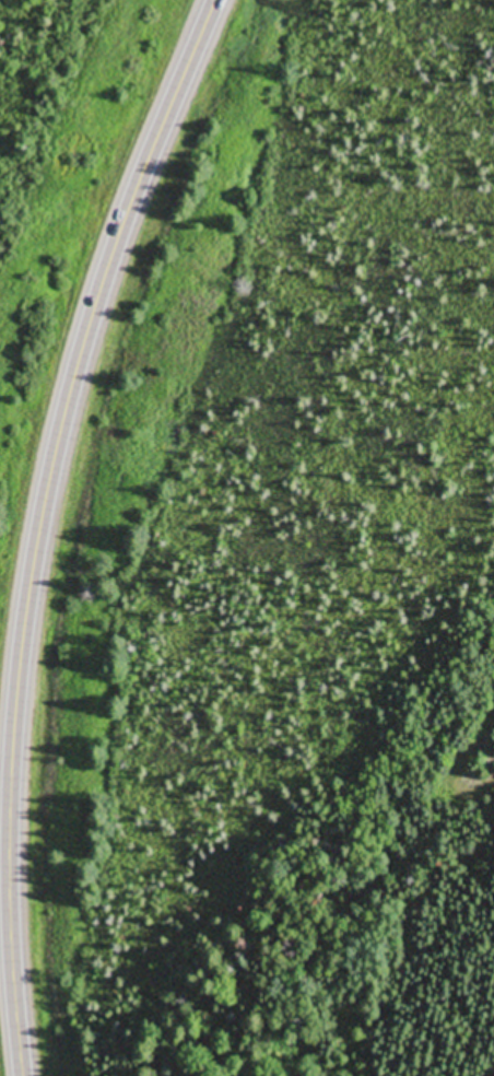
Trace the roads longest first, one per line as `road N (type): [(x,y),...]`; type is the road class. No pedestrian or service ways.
road 1 (primary): [(22,1075),(10,794),(38,531),(103,281),(216,0)]

